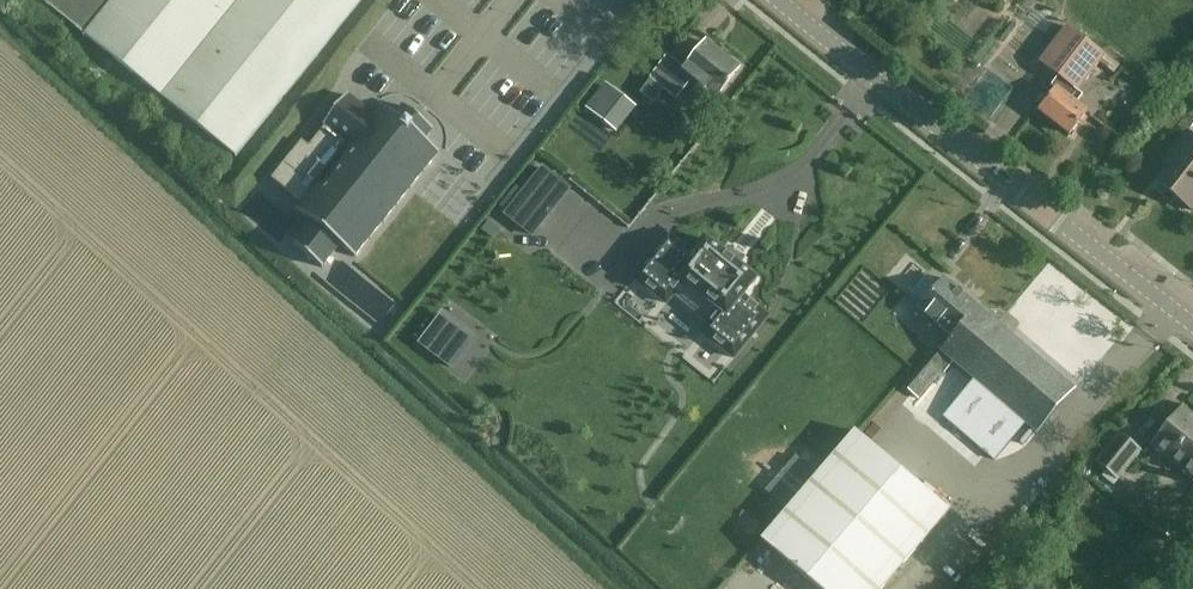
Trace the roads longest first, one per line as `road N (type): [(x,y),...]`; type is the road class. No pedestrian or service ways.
road 1 (tertiary): [(778,0),(1192,323)]

